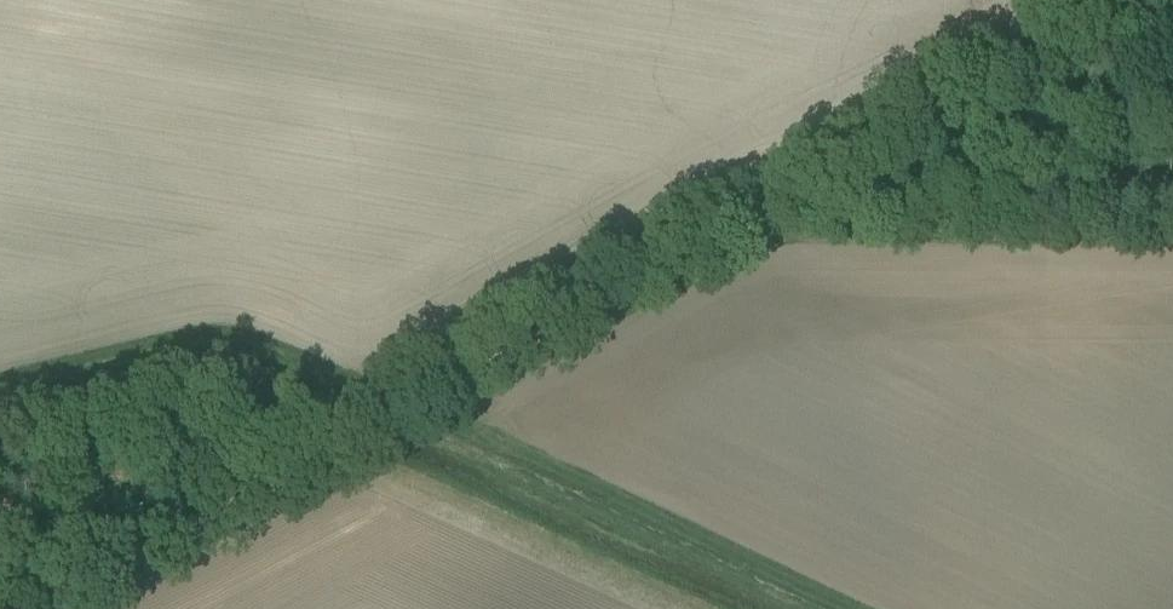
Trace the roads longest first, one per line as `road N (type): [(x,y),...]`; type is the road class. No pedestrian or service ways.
road 1 (track): [(2,608),(48,601),(145,556),(1156,0)]
road 2 (track): [(809,608),(405,410)]

